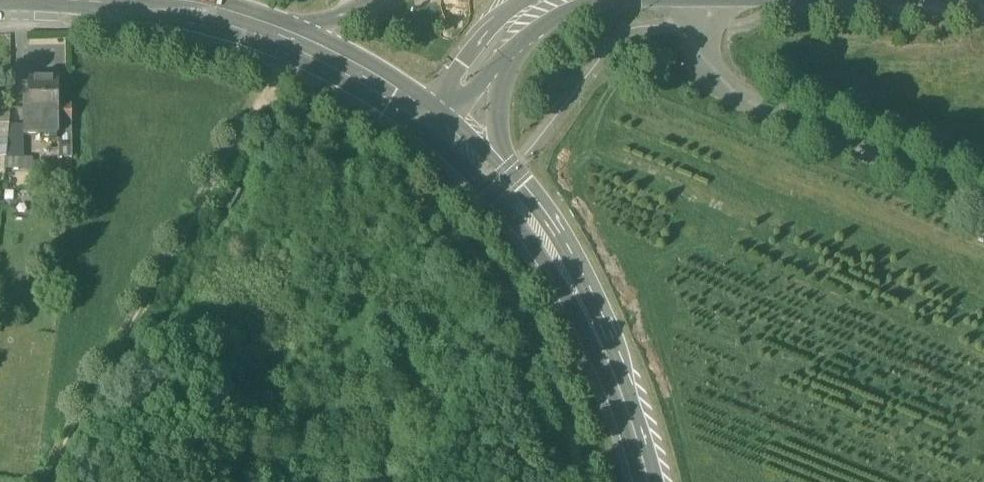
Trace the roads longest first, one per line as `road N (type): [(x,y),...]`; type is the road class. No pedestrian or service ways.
road 1 (track): [(49,481),(267,91),(305,49)]
road 2 (residential): [(699,0),(703,55),(733,94),(983,208)]
road 3 (secondary): [(0,2),(138,3),(263,32)]
road 4 (primary): [(552,251),(597,336),(650,481)]
road 5 (secondary): [(552,251),(538,199),(498,131),(507,53)]
road 6 (secondary): [(263,32),(420,116)]
road 7 (secondary): [(443,136),(552,251)]
road 8 (secondary): [(524,0),(499,17),(420,116)]

